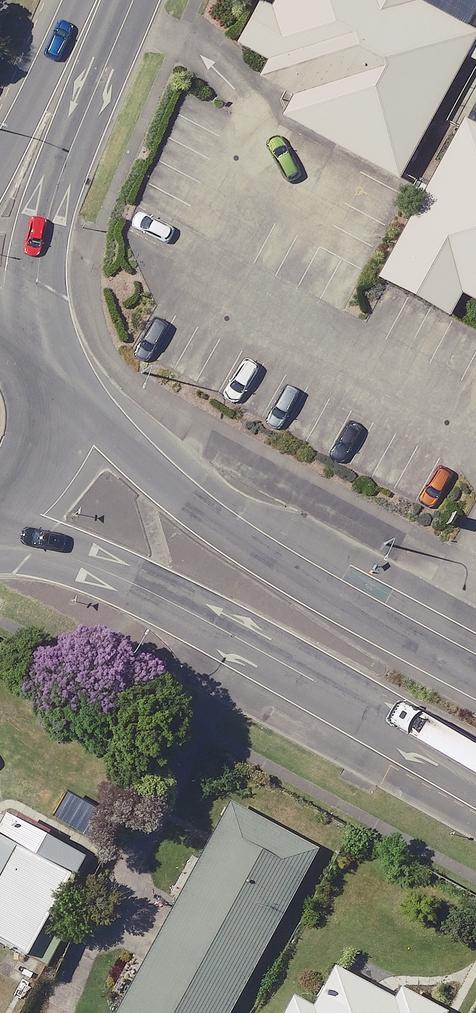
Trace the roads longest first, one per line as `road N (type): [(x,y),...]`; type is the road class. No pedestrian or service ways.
road 1 (secondary): [(475,771),(155,594),(0,527)]
road 2 (secondary): [(39,376),(230,536),(475,679)]
road 3 (secondary): [(0,242),(101,0)]
road 4 (secondary): [(39,376),(43,417),(35,460),(0,498)]

